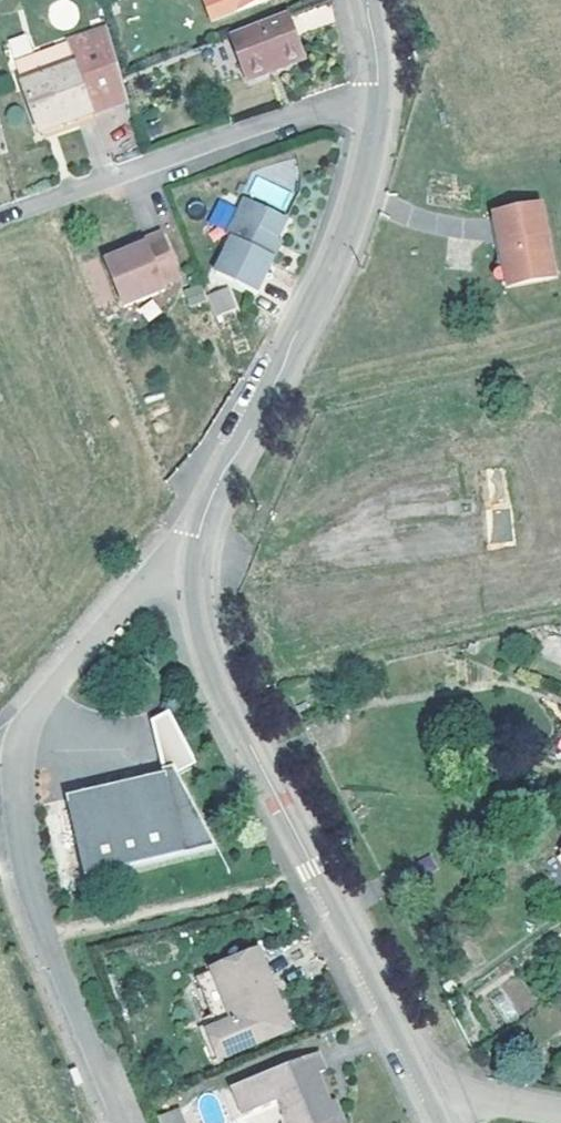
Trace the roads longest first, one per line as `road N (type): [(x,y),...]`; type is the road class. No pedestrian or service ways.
road 1 (unclassified): [(188,575),(212,670),(427,1092)]
road 2 (unclassified): [(377,97),(353,202),(328,267),(226,466),(188,575)]
road 3 (residential): [(377,97),(0,225)]
road 4 (residential): [(123,1122),(36,907),(21,830),(22,746)]
road 5 (residential): [(22,746),(33,721),(142,590),(188,575)]
road 6 (residential): [(427,1092),(560,1115)]

